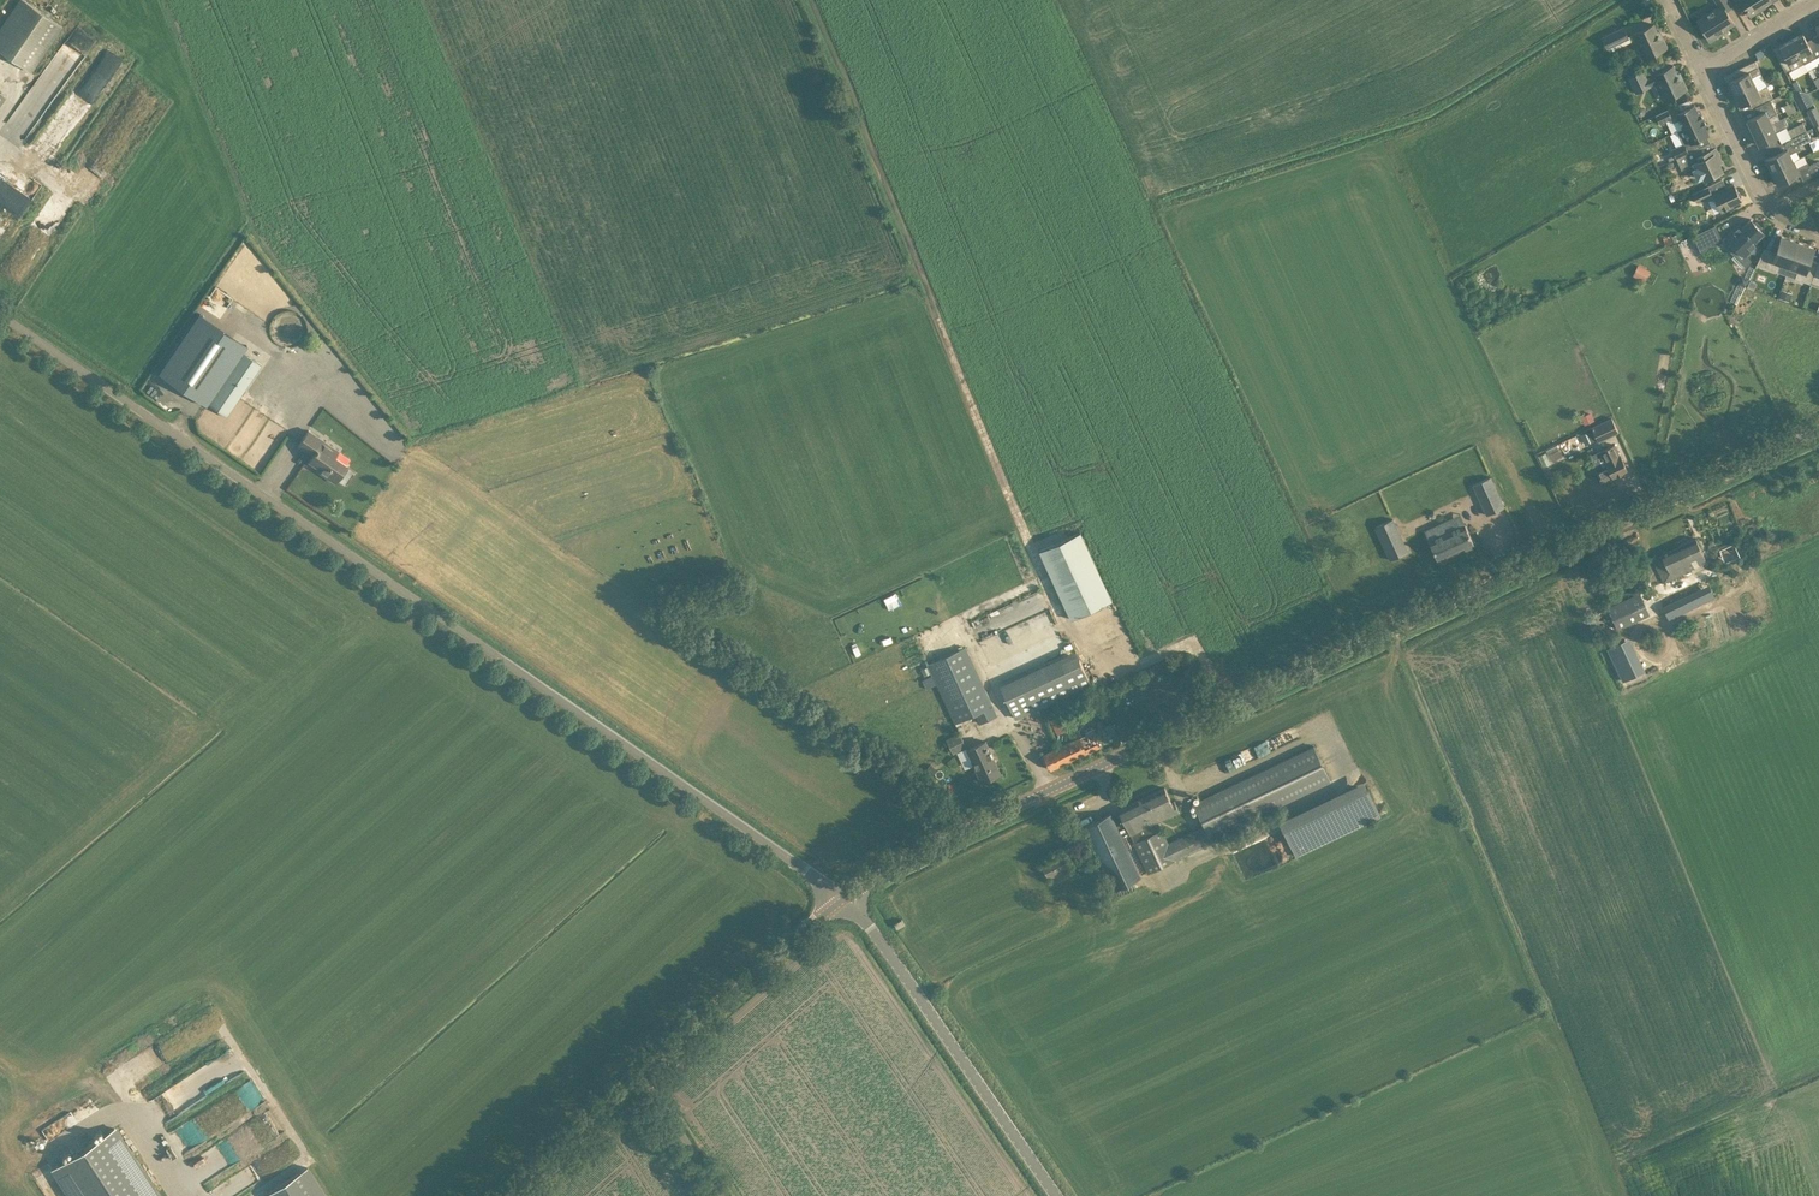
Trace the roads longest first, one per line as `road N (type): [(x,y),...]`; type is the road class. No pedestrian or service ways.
road 1 (tertiary): [(848,896),(929,846),(1818,428)]
road 2 (unclassified): [(848,896),(0,312)]
road 3 (track): [(803,0),(1063,621),(1051,650),(990,679)]
road 4 (unclassified): [(1060,1195),(848,896)]
road 5 (tertiary): [(639,1076),(848,896)]
road 6 (tertiary): [(504,1195),(639,1076)]
road 7 (residential): [(1771,207),(1705,69)]
road 8 (unclassified): [(717,1195),(639,1076)]
road 9 (residential): [(1705,69),(1818,0)]

